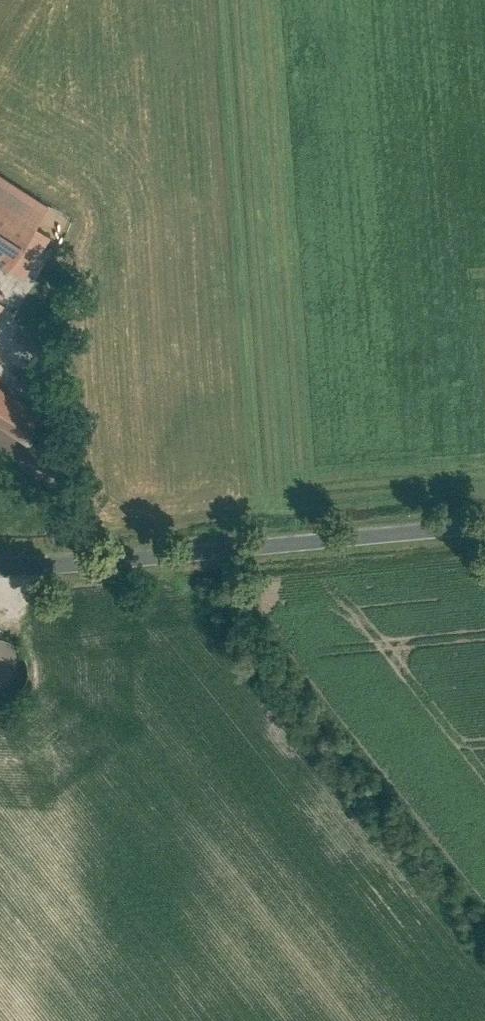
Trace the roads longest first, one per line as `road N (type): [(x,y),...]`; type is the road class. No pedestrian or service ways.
road 1 (tertiary): [(484,525),(0,566)]

